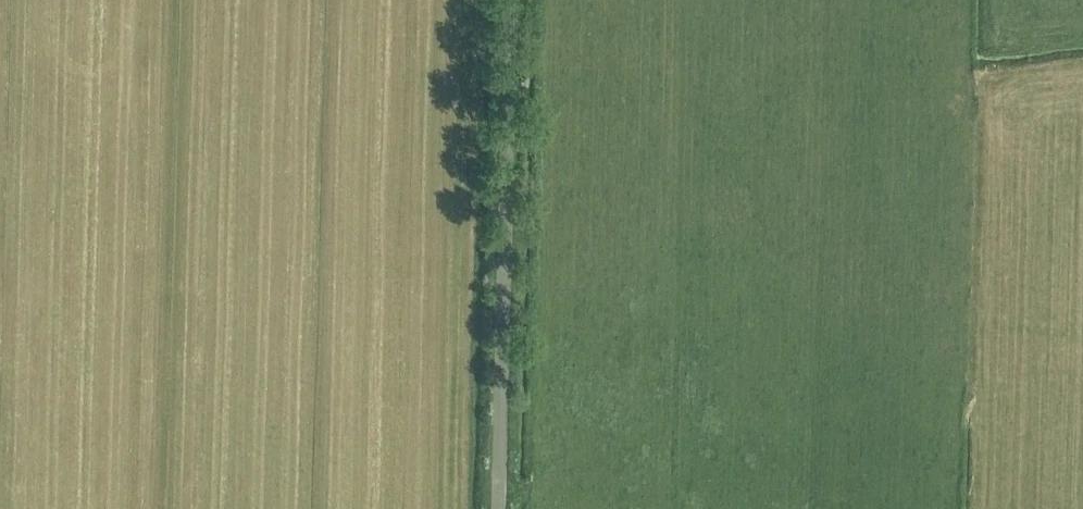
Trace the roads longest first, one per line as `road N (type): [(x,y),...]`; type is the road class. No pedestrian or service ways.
road 1 (unclassified): [(502,508),(514,0)]

